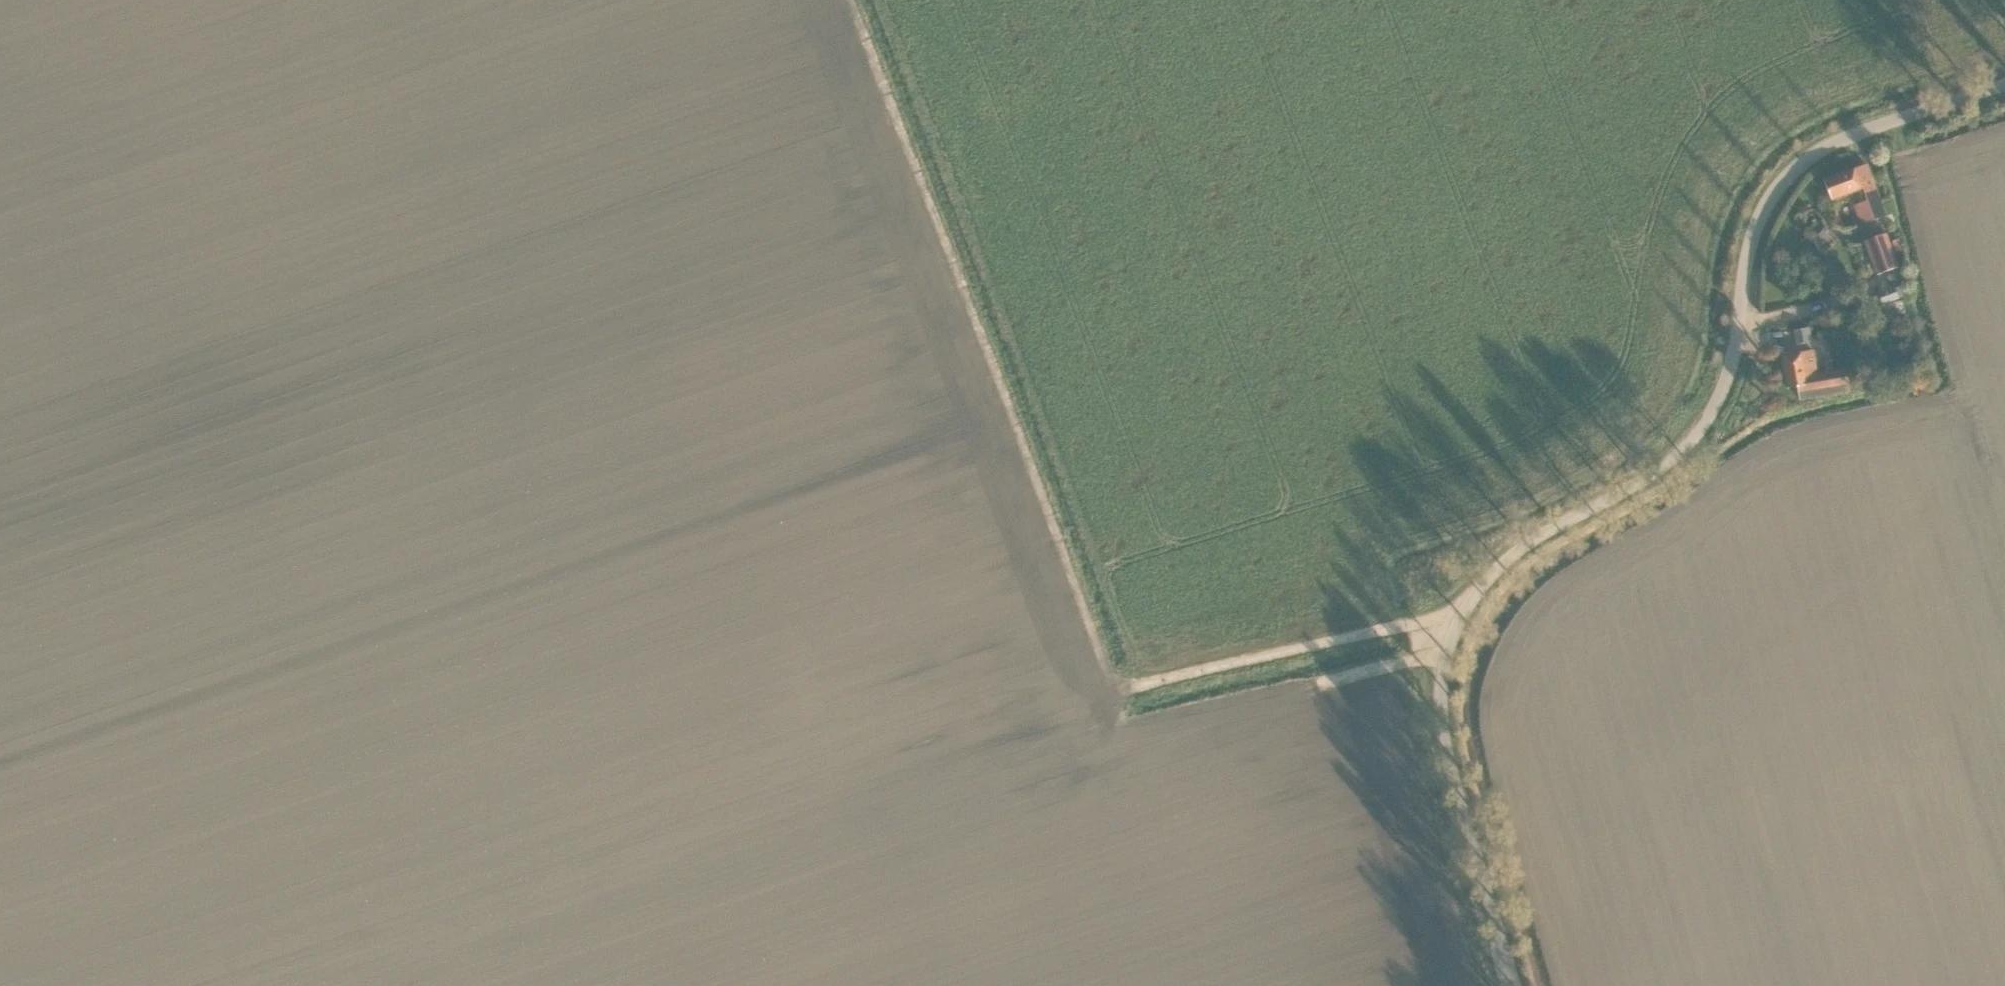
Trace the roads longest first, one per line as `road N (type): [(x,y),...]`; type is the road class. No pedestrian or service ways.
road 1 (tertiary): [(1513,985),(1443,747),(1442,675),(1459,625),(1486,582),(1523,546),(1653,473),(1702,428),(1733,359),(1749,241),(1792,169),(1834,141),(2004,82)]

